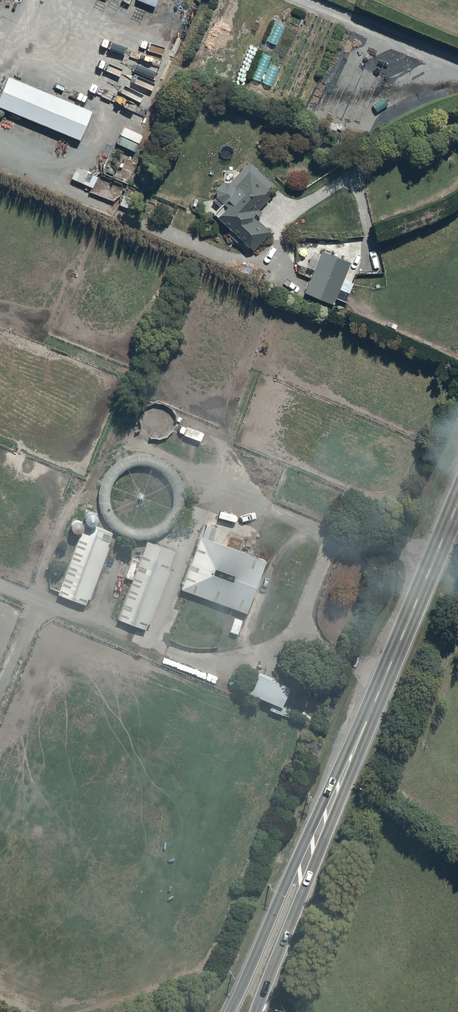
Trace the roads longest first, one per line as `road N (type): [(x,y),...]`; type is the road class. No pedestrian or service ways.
road 1 (secondary): [(457,502),(318,834)]
road 2 (track): [(0,585),(195,662),(233,660),(306,634)]
road 3 (secondary): [(230,1011),(286,884),(318,834)]
road 4 (secondary): [(318,834),(256,1011)]

